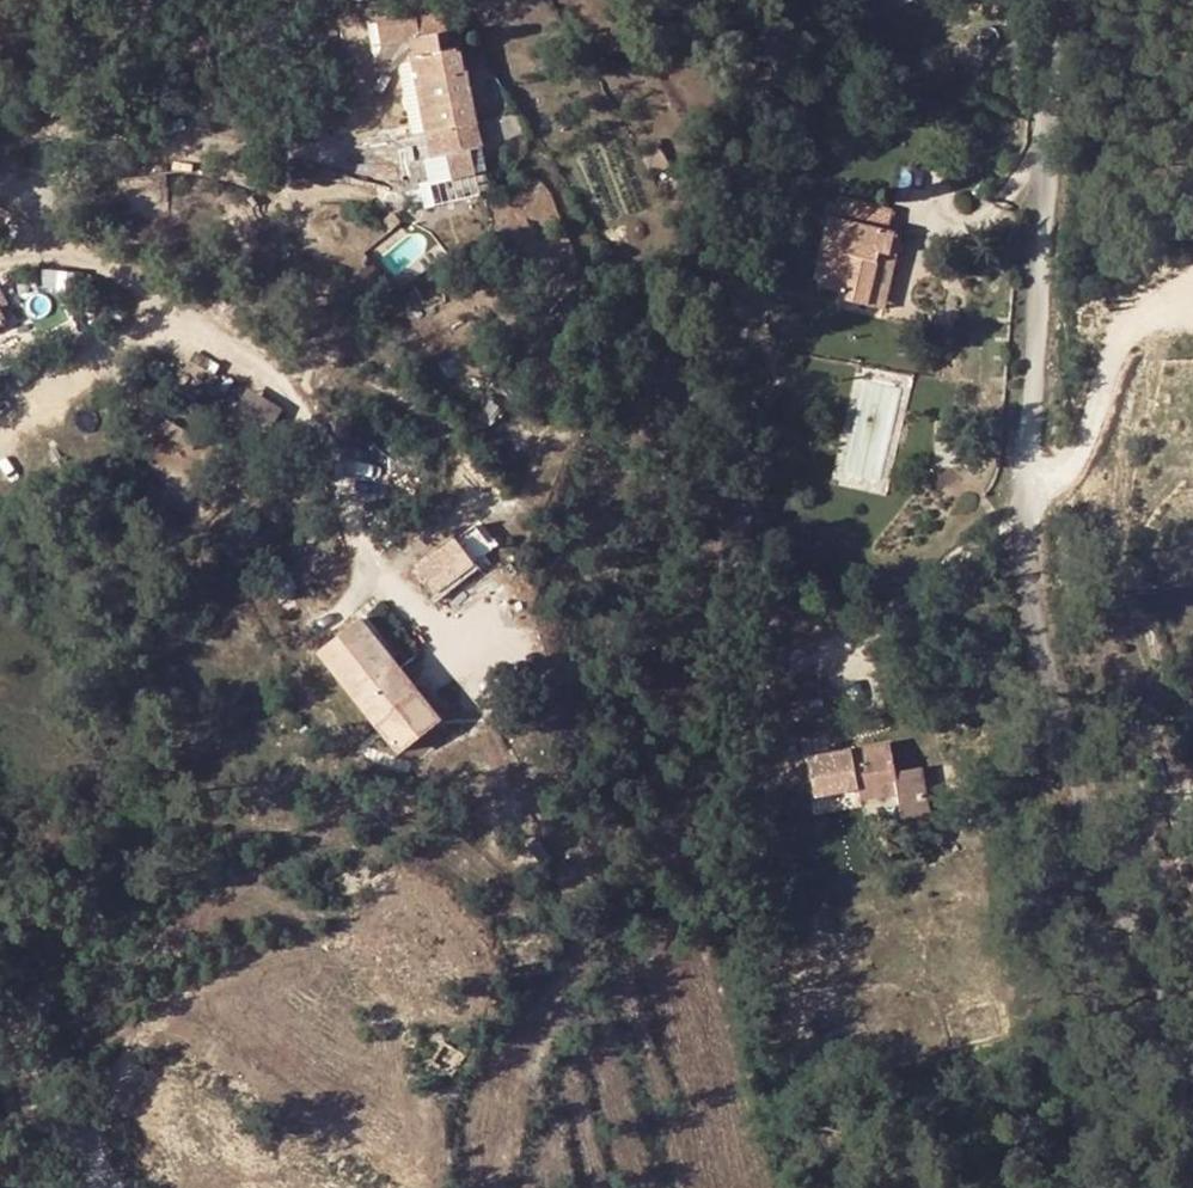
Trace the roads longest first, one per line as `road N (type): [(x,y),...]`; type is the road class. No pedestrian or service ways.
road 1 (residential): [(1040,0),(1023,550),(1085,803),(1168,1012)]
road 2 (residential): [(0,1019),(123,1187)]

